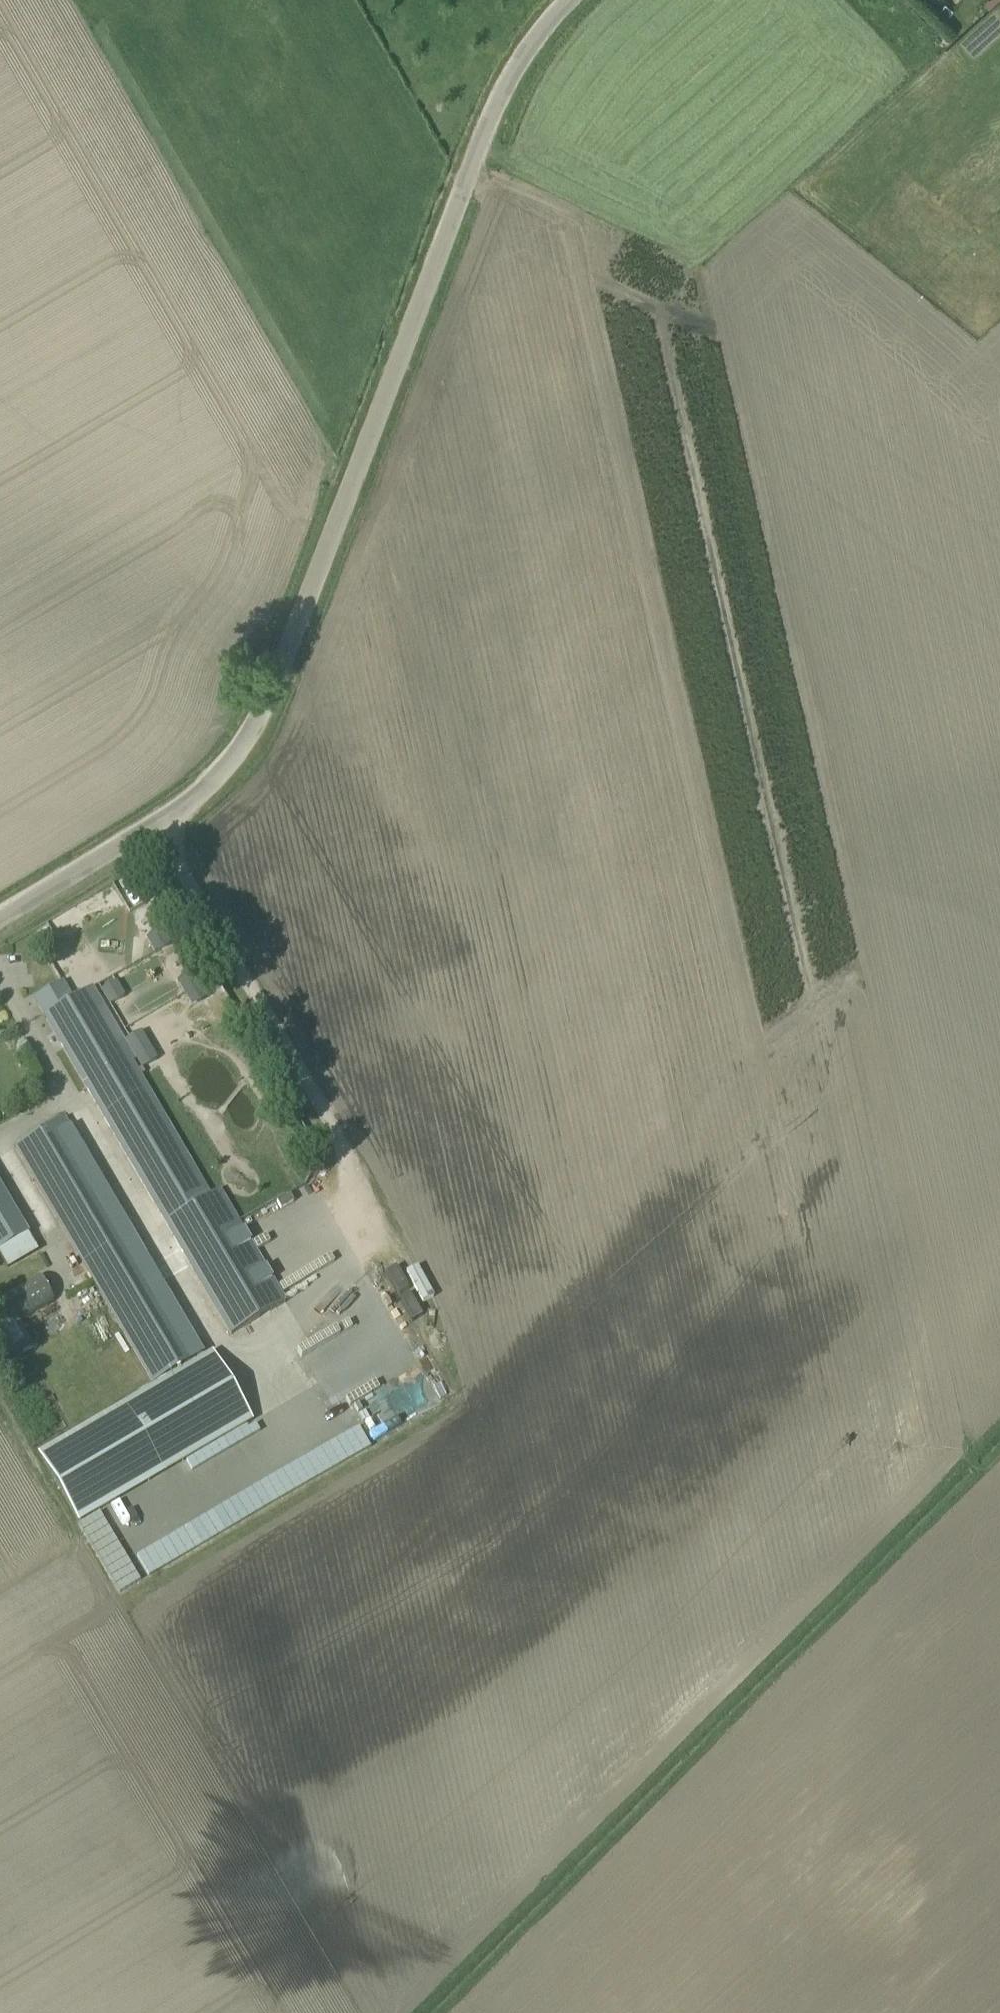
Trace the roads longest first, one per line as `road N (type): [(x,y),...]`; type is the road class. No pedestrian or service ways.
road 1 (unclassified): [(0,917),(170,815),(243,746),(276,691),(520,60),(572,0)]

